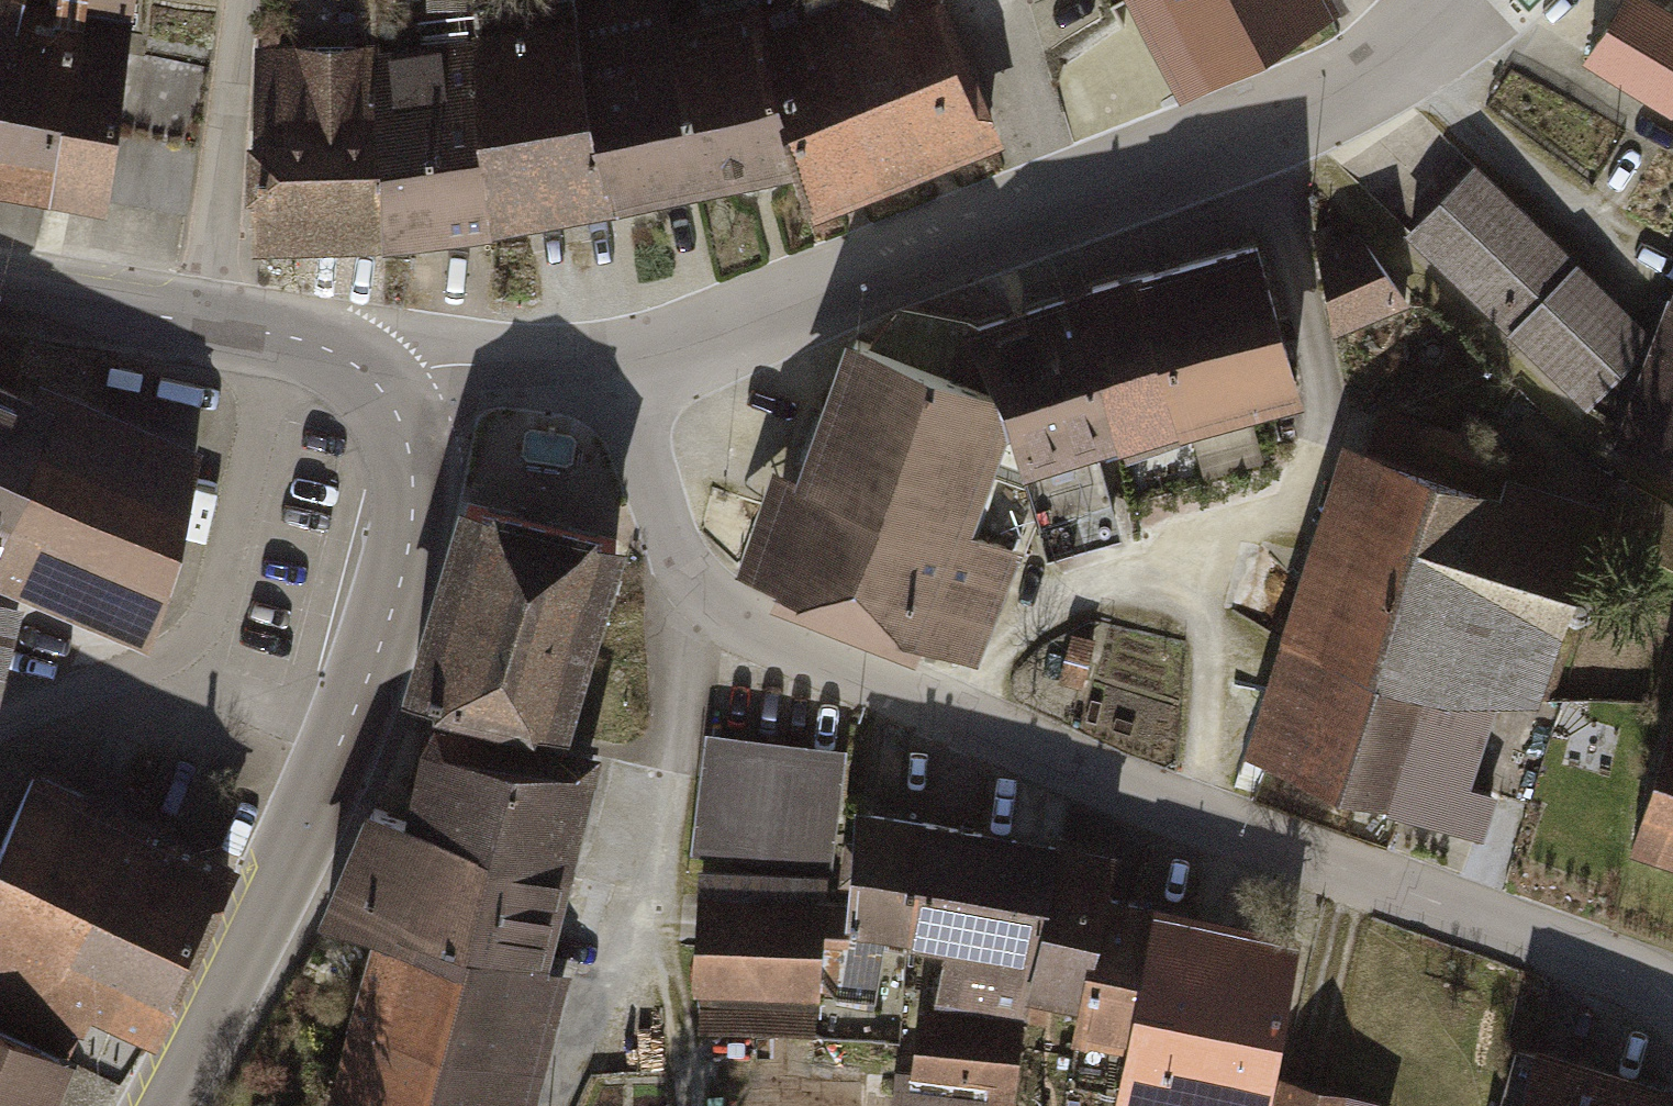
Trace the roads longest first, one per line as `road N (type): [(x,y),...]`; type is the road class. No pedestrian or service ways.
road 1 (residential): [(617,366),(670,540),(693,581),(735,616),(1200,814),(1597,958),(1672,1001)]
road 2 (residential): [(617,366),(1250,129),(1362,76),(1467,0)]
road 3 (secondary): [(384,392),(406,432),(414,471),(397,584),(342,739),(271,899),(161,1105)]
road 4 (residential): [(204,323),(250,0)]
road 5 (residential): [(384,392),(449,365),(617,366)]
road 6 (secondary): [(0,291),(204,323)]
road 7 (secondary): [(204,323),(321,347),(384,392)]

